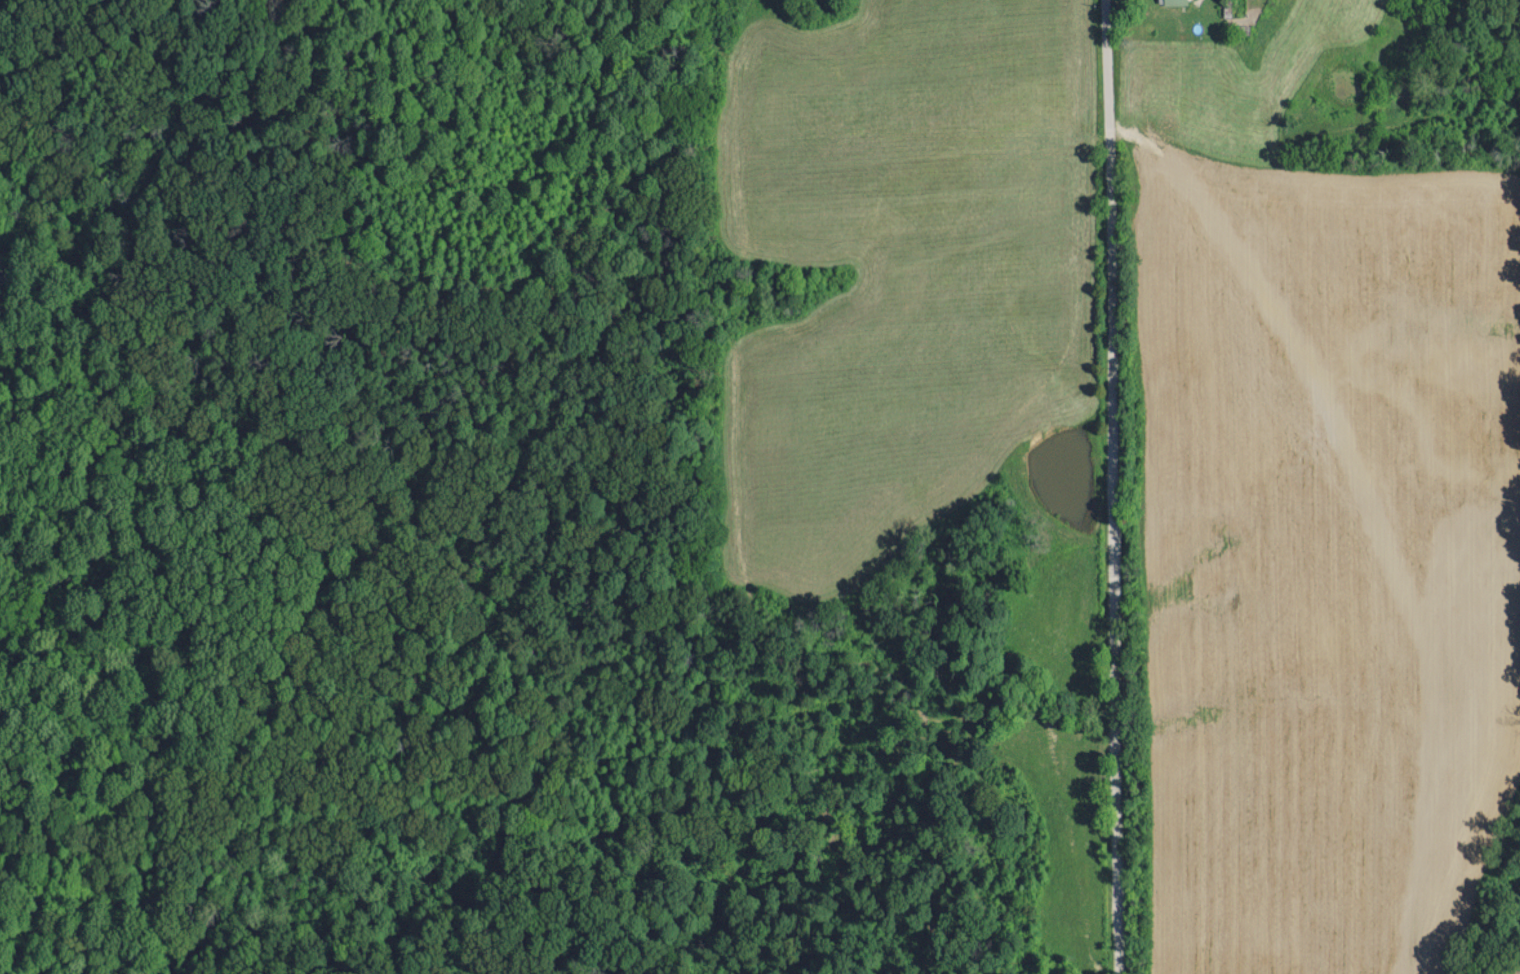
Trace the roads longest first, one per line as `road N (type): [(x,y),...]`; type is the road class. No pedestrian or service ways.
road 1 (residential): [(1118,973),(1104,9)]

